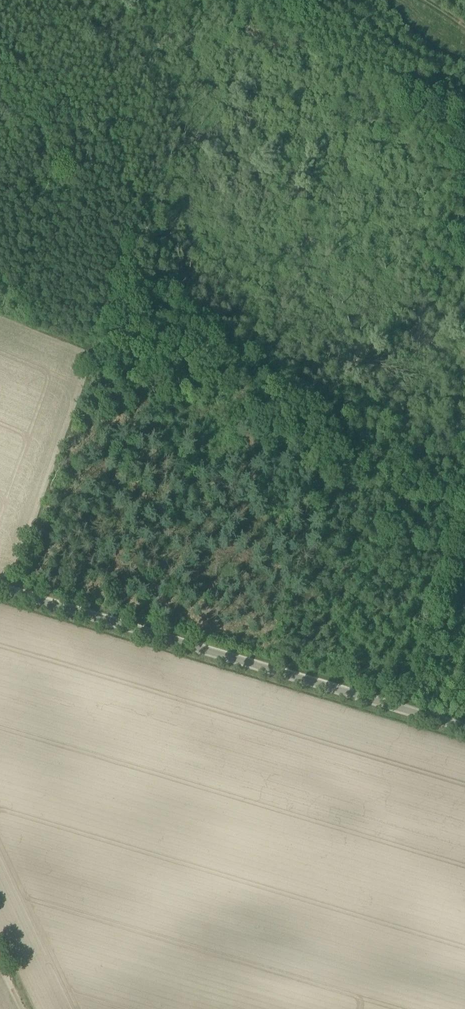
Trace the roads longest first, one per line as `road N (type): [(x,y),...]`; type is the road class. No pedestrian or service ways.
road 1 (unclassified): [(464,725),(0,584)]

